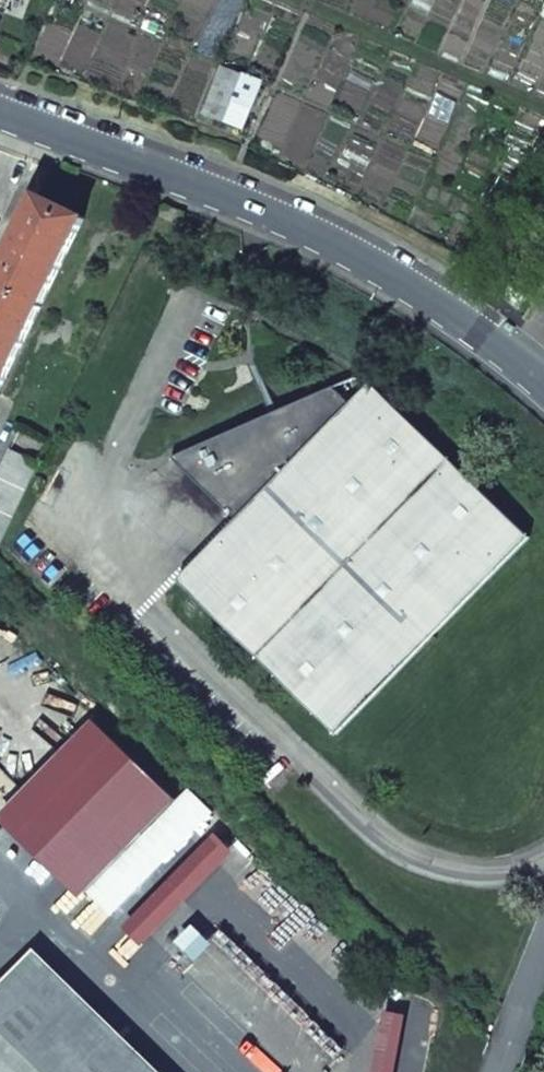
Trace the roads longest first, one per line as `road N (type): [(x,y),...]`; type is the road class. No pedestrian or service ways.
road 1 (unclassified): [(0,113),(240,202),(488,340),(543,388)]

